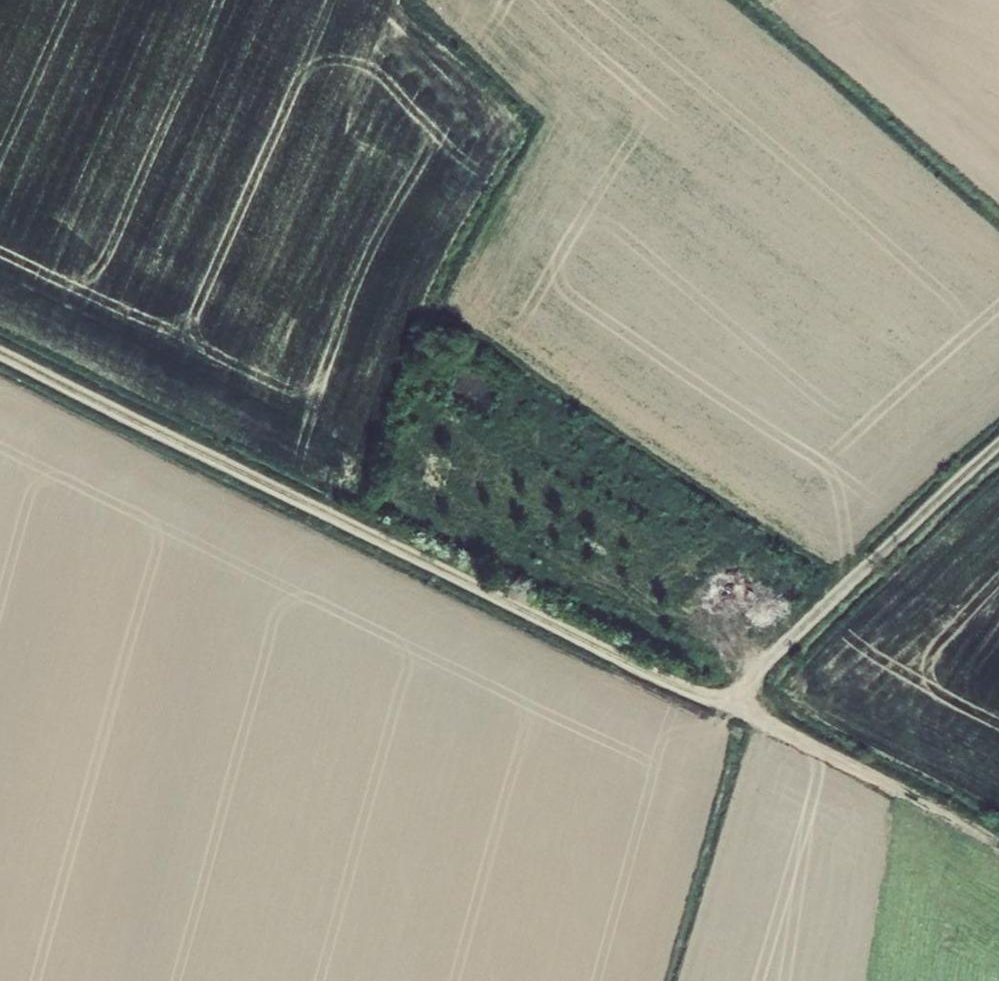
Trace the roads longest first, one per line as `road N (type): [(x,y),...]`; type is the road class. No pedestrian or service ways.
road 1 (track): [(998,479),(748,706),(0,349)]
road 2 (track): [(748,706),(998,859)]

